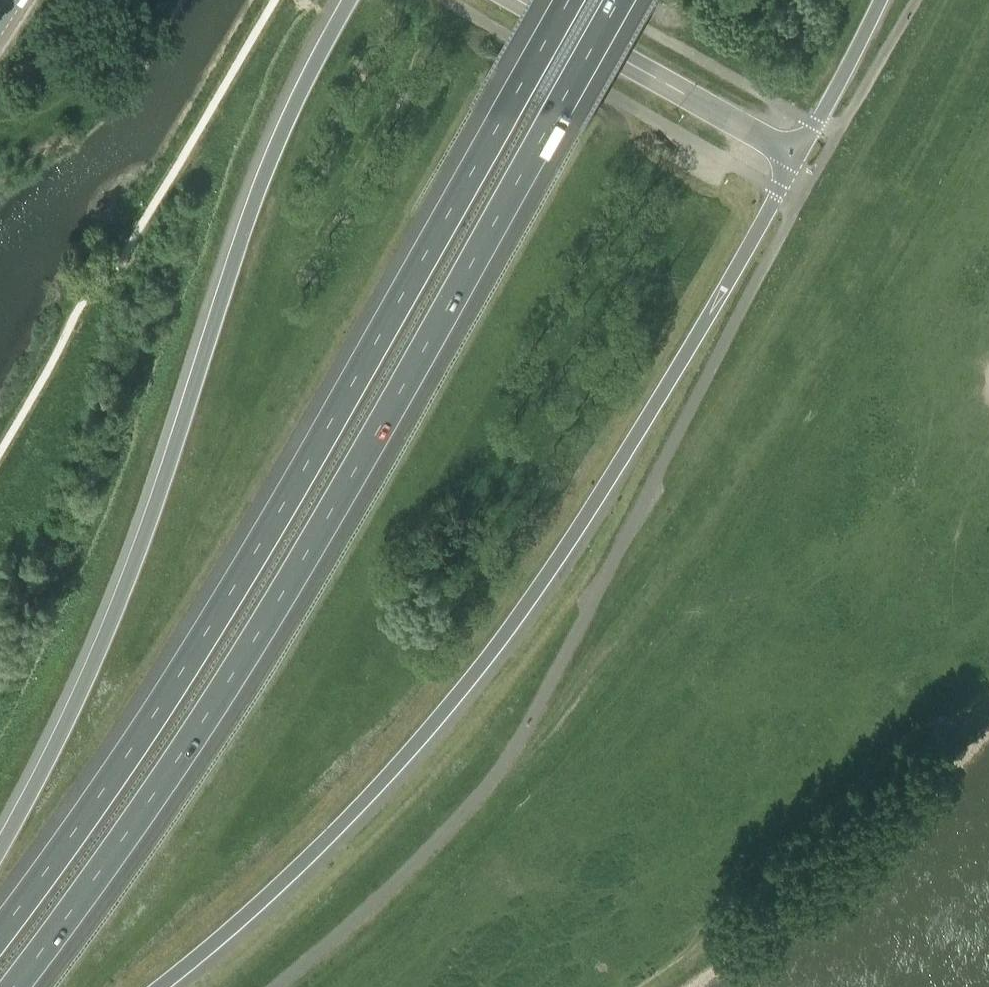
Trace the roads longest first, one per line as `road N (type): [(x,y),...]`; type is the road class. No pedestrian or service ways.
road 1 (motorway): [(12,986),(171,780),(621,0)]
road 2 (motorway): [(569,0),(137,746),(0,935)]
road 3 (motorway): [(159,986),(343,821),(463,688),(602,492),(800,154)]
road 4 (unclassified): [(271,986),(468,805),(531,722),(822,167)]
road 5 (motorway): [(348,0),(280,133),(113,617),(0,848)]
road 6 (secondary): [(800,154),(517,0)]
road 7 (unclassified): [(822,167),(920,0)]
road 8 (motorway): [(800,154),(884,0)]

